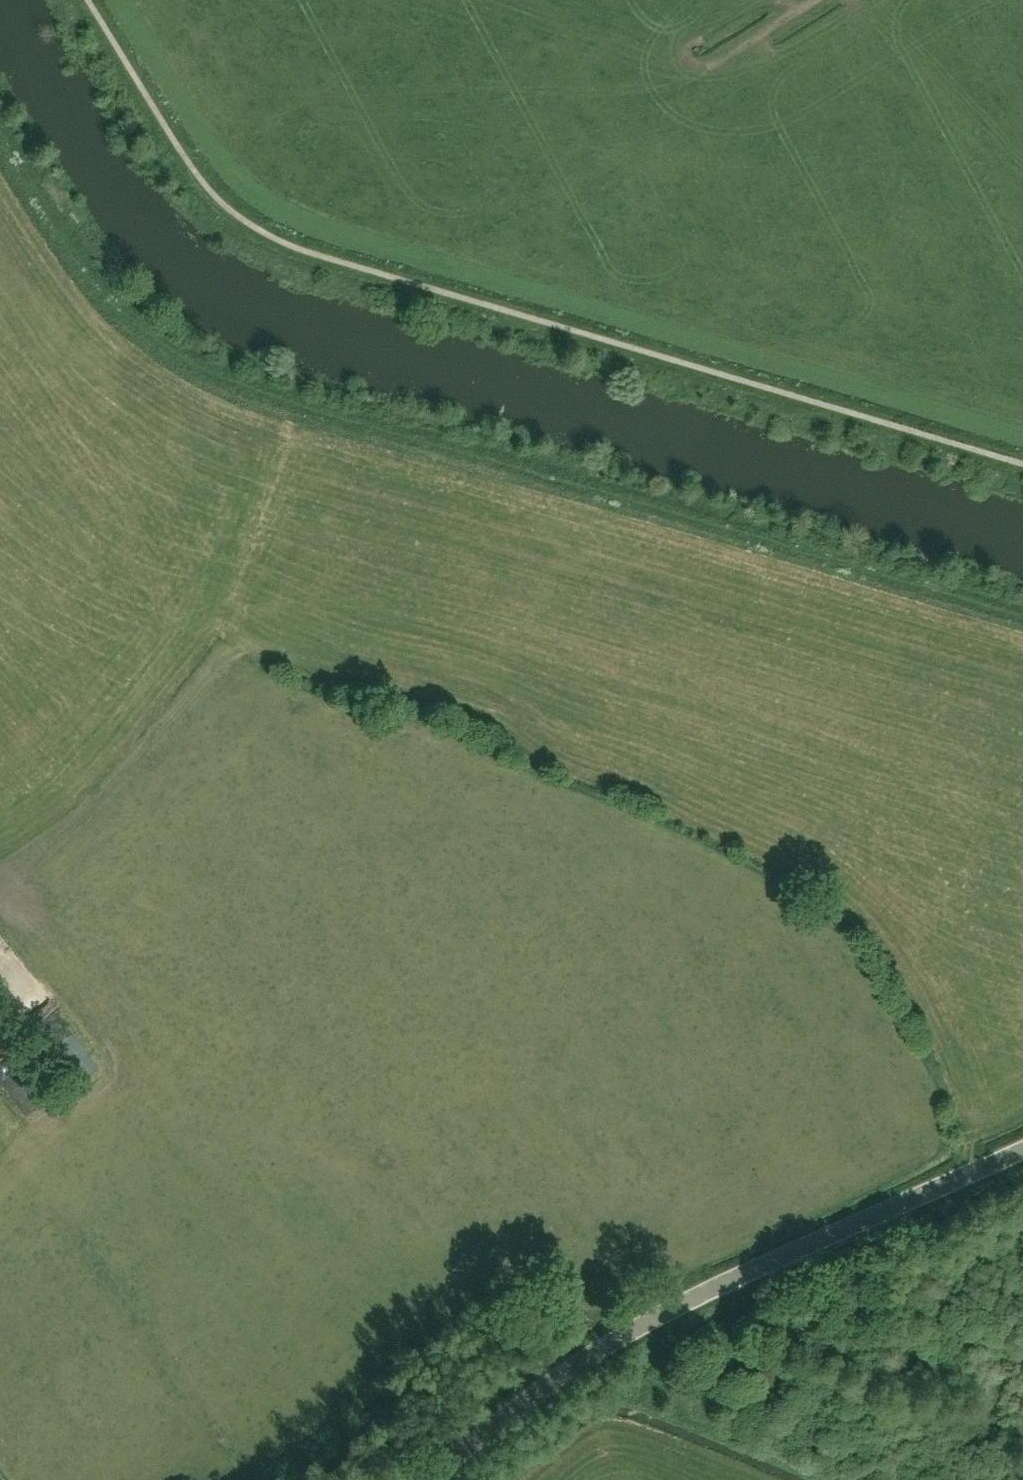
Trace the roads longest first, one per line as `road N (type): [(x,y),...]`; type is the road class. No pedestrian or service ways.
road 1 (track): [(1022,620),(182,363),(92,285),(0,141)]
road 2 (unclassified): [(427,1479),(591,1355),(672,1307),(1022,1151)]

